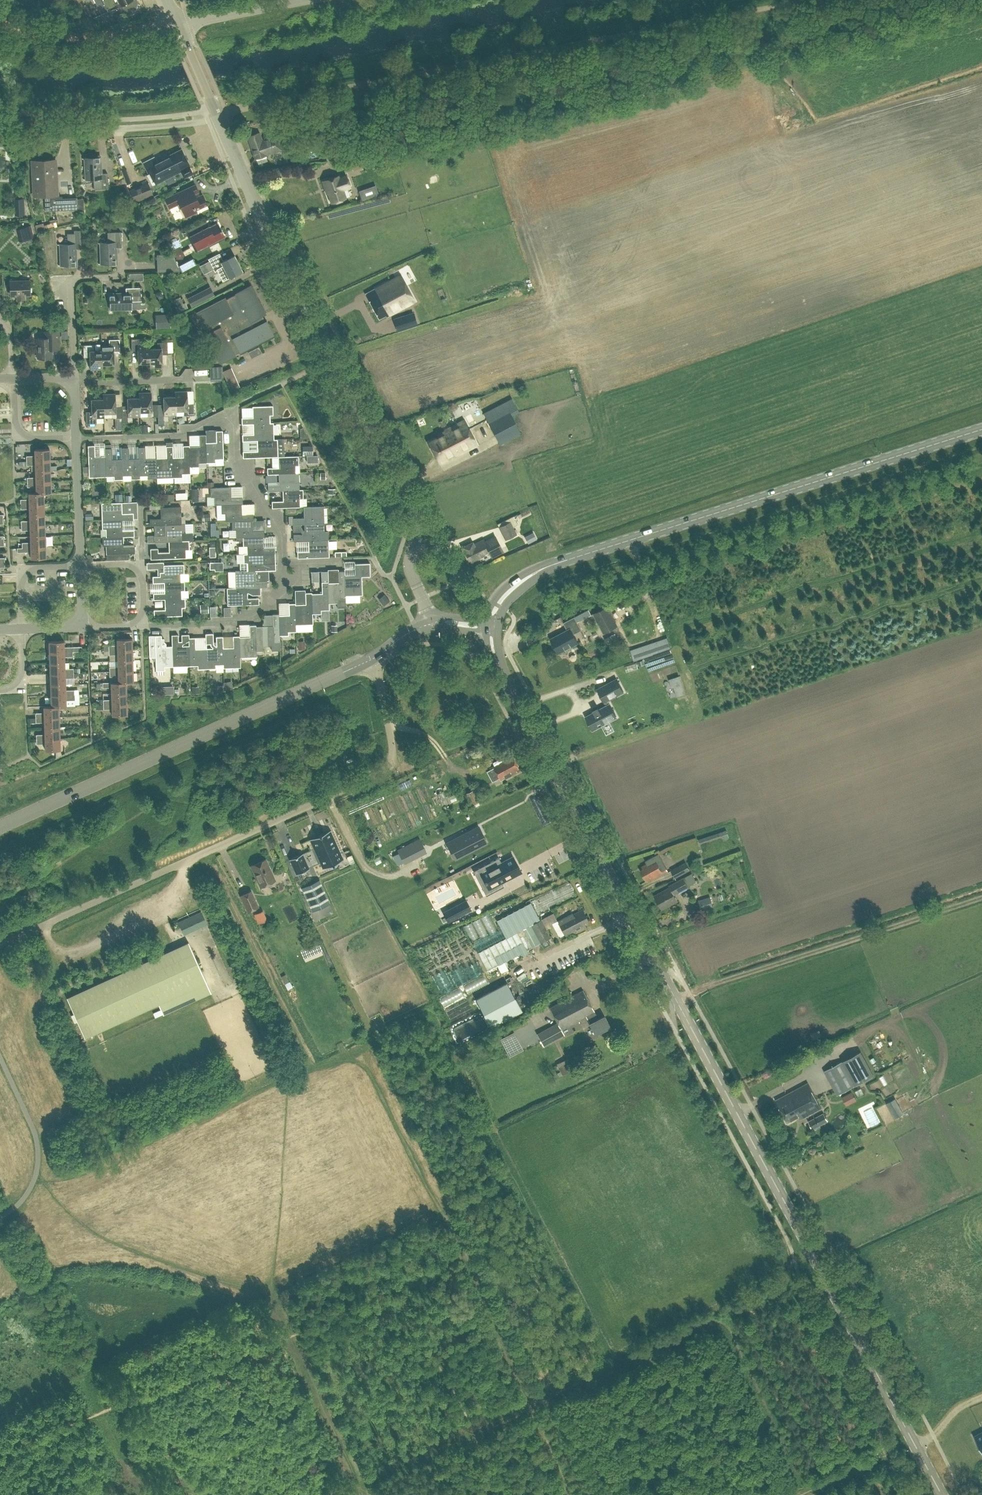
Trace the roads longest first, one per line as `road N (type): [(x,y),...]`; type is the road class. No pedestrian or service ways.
road 1 (tertiary): [(942,1494),(503,674)]
road 2 (tertiary): [(433,623),(411,571),(417,515),(281,259),(219,117)]
road 3 (unclassified): [(0,944),(383,771),(393,758),(374,658)]
road 4 (tertiary): [(541,570),(981,429)]
road 5 (tertiary): [(0,827),(374,658)]
road 6 (residential): [(77,436),(179,434),(235,417),(236,465),(282,528),(283,563)]
road 7 (track): [(677,999),(981,897)]
road 8 (track): [(573,1494),(447,1217)]
road 9 (residential): [(0,118),(89,128),(219,117)]
road 10 (residential): [(283,563),(284,587),(234,622),(145,625)]
road 11 (track): [(0,26),(94,39),(170,29)]
road 12 (residential): [(75,377),(72,284),(123,277)]
road 13 (residential): [(80,566),(77,436)]
road 14 (unclassified): [(305,0),(180,26)]

